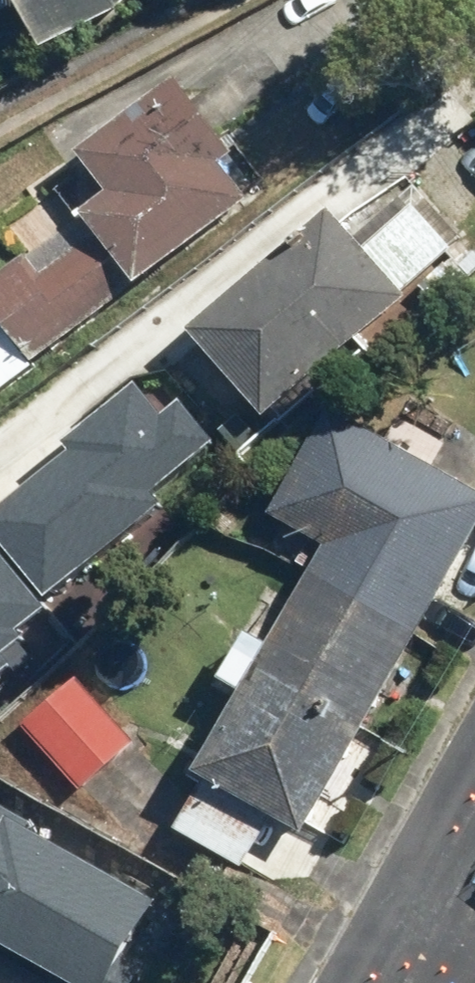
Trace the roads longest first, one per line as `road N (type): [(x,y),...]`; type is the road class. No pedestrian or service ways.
road 1 (residential): [(399,982),(474,848)]

